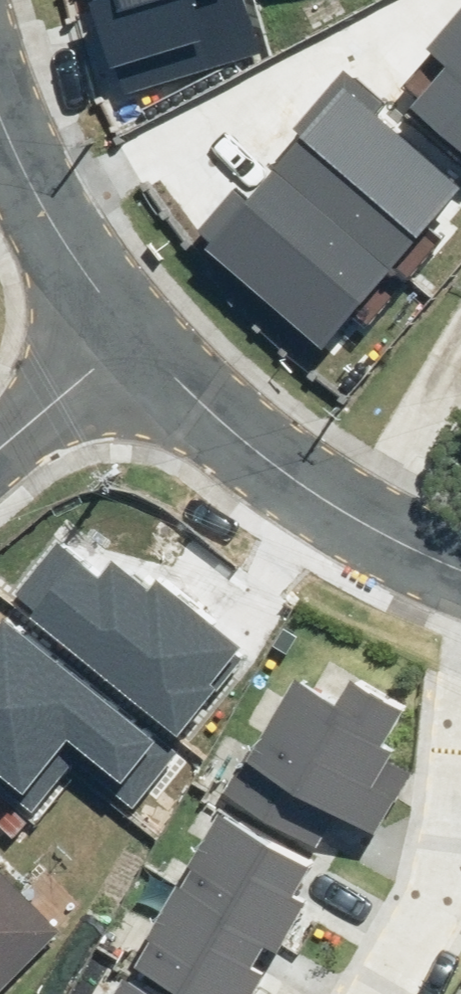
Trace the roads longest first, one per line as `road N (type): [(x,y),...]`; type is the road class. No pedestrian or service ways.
road 1 (residential): [(130,338),(317,494),(460,565)]
road 2 (residential): [(460,699),(425,909),(380,993)]
road 3 (residential): [(0,100),(42,191),(130,338)]
road 4 (residential): [(0,451),(130,338)]

